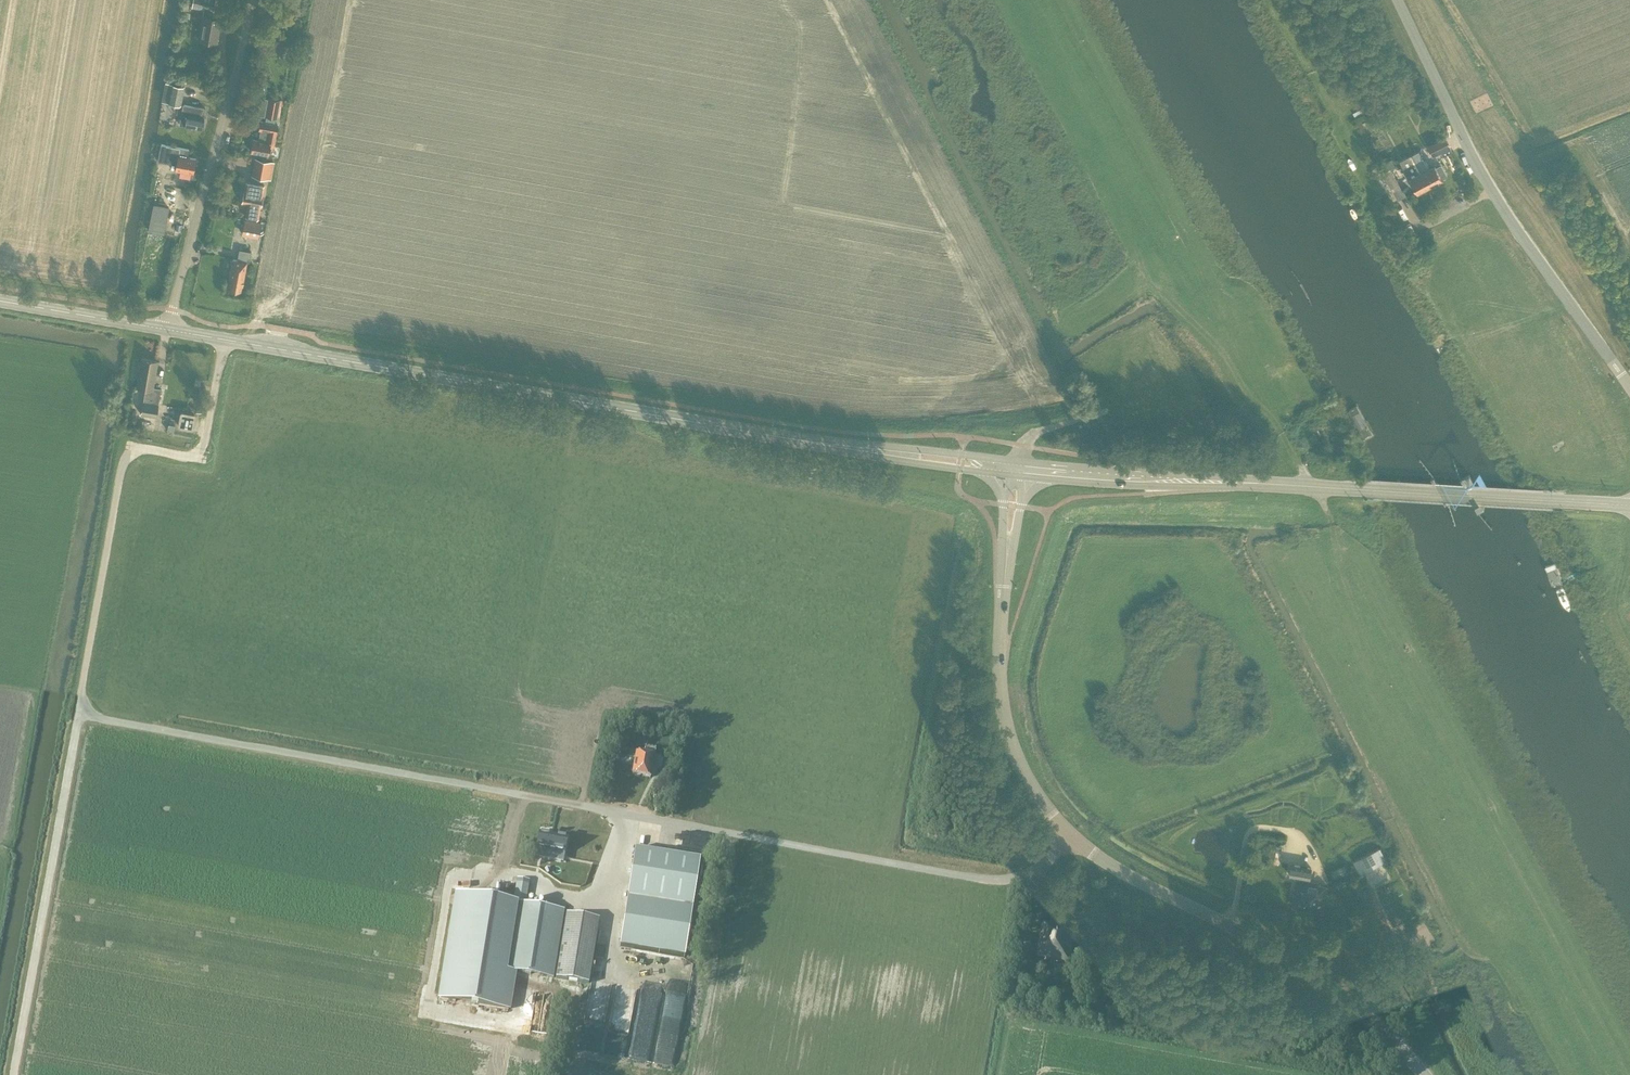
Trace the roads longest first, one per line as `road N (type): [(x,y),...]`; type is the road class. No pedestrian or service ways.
road 1 (unclassified): [(1073,838),(1038,868),(991,881),(78,715)]
road 2 (tertiary): [(1017,469),(168,329)]
road 3 (tertiary): [(1629,505),(1017,469)]
road 4 (unclassified): [(1622,375),(1493,197),(1392,0)]
road 5 (tertiary): [(1424,1074),(1300,965),(1117,869),(1073,838)]
road 6 (tertiary): [(1073,838),(1032,788),(1004,712),(1002,611),(1017,469)]
road 7 (unclassified): [(168,329),(252,0)]
road 8 (tertiary): [(168,329),(0,300)]
road 9 (track): [(1293,834),(1252,832),(1228,925)]

